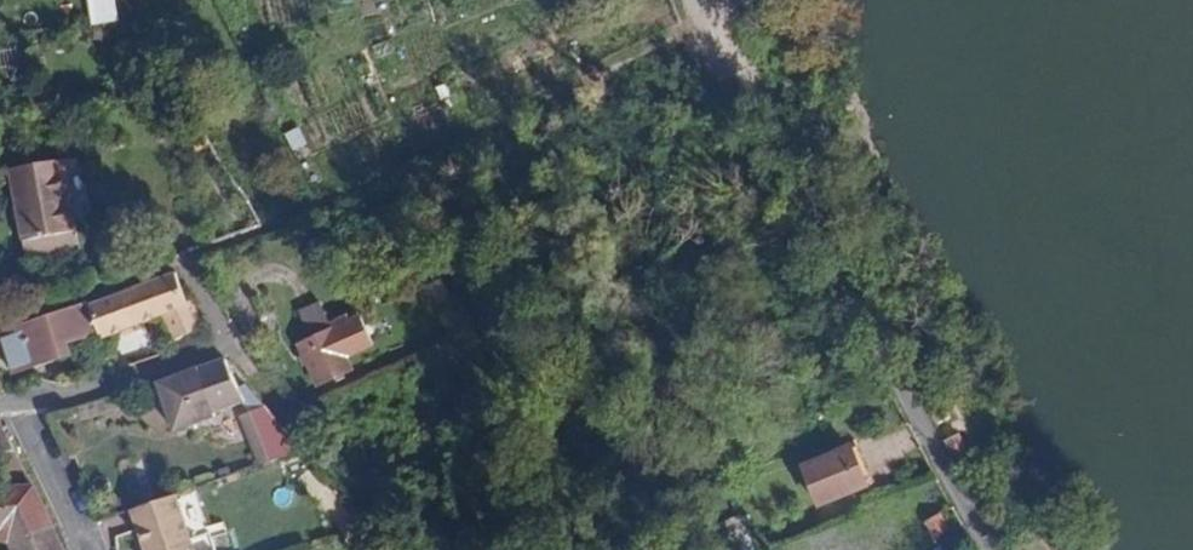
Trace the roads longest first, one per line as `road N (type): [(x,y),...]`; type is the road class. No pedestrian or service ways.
road 1 (residential): [(989,549),(901,385),(736,0)]
road 2 (residential): [(222,342),(22,404)]
road 3 (residential): [(89,549),(22,404)]

